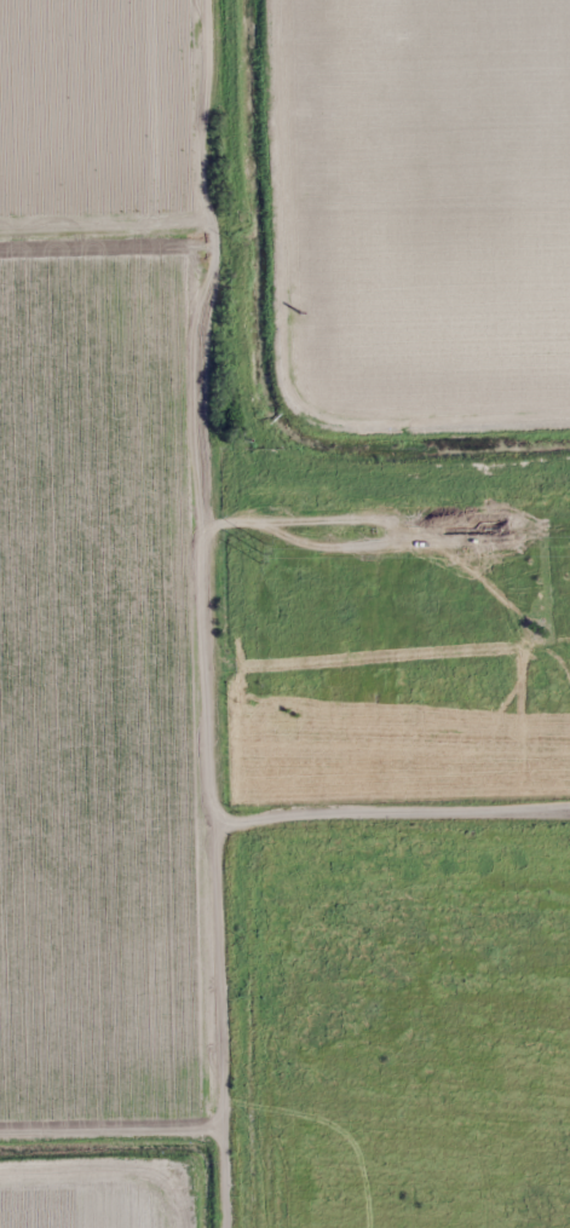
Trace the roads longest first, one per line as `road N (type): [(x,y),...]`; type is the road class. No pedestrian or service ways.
road 1 (residential): [(199,0),(197,144),(209,263),(195,469),(208,819)]
road 2 (residential): [(309,0),(321,417),(353,440)]
road 3 (residential): [(208,819),(220,1227)]
road 4 (residential): [(352,813),(569,806)]
road 5 (residential): [(208,819),(352,813)]

